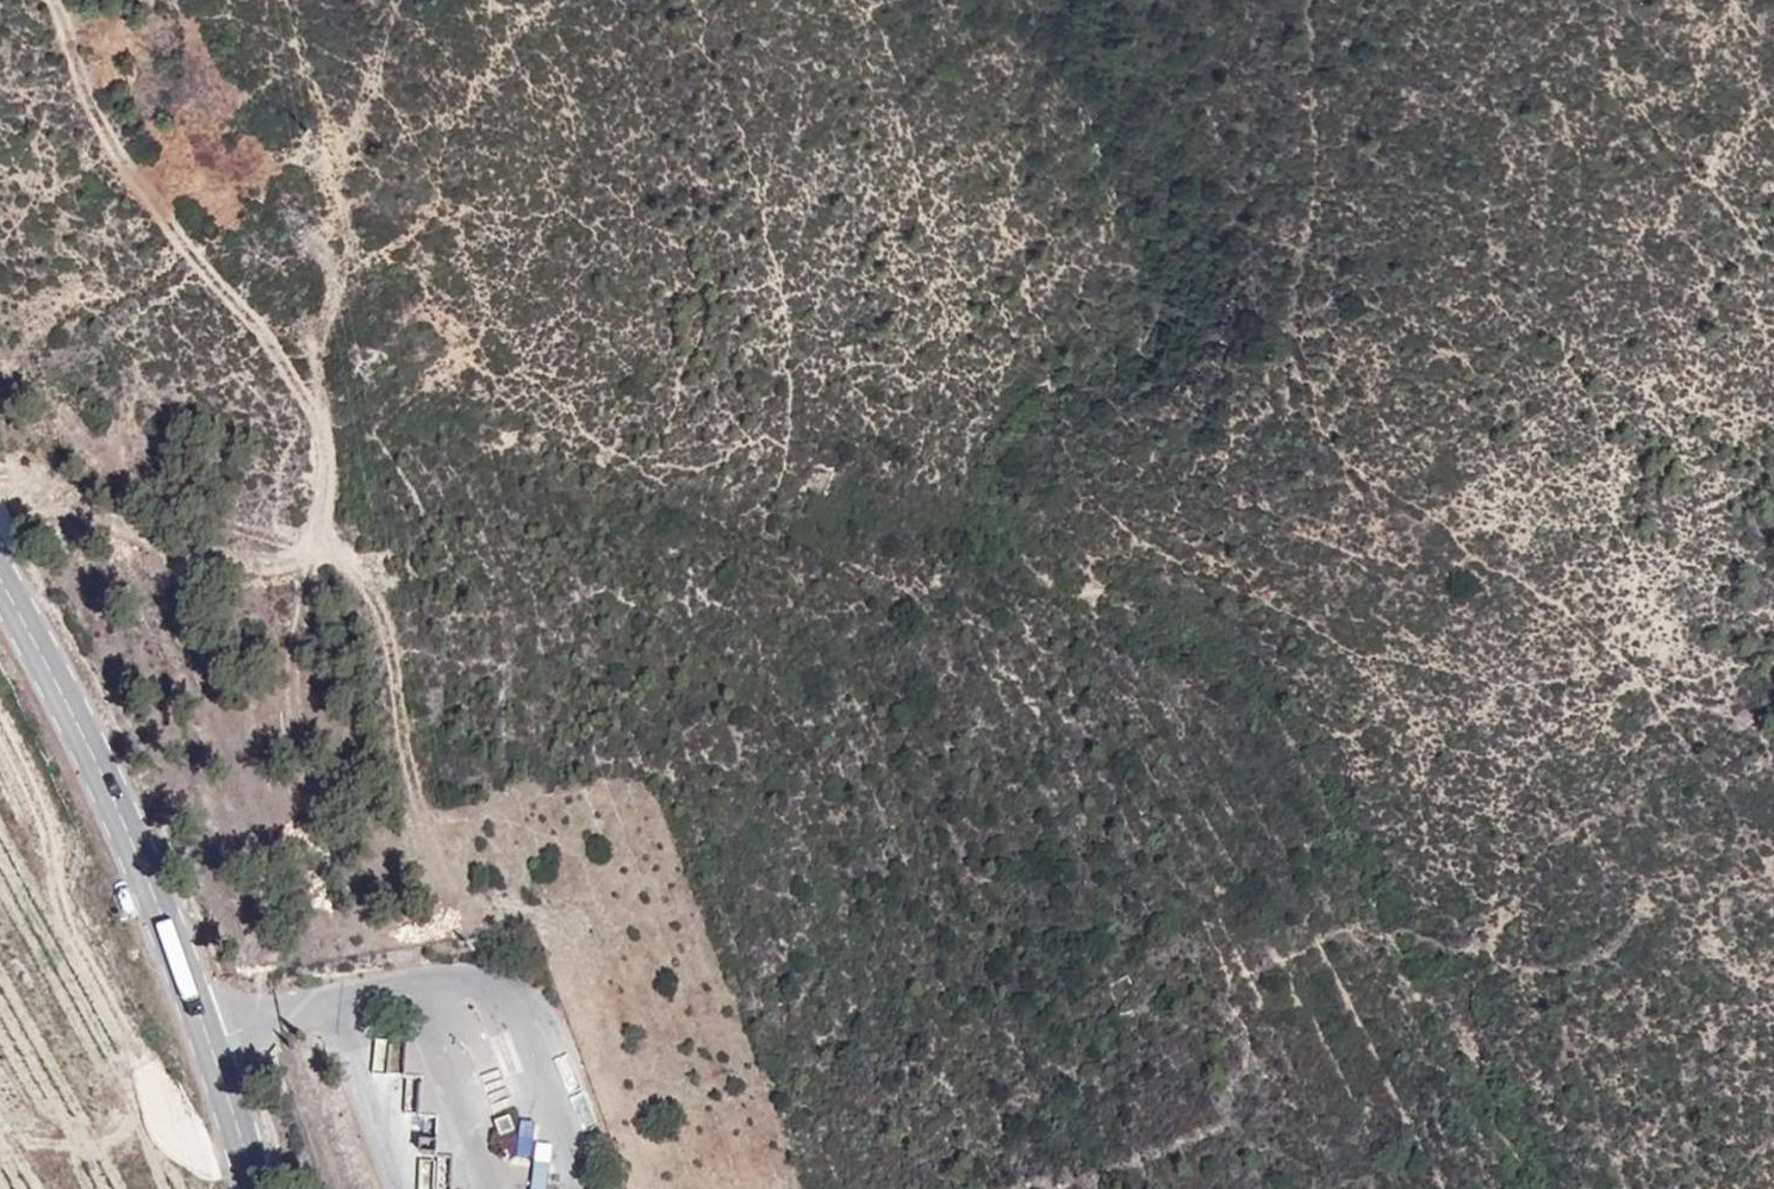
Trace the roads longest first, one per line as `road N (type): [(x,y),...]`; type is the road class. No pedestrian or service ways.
road 1 (primary): [(252,1188),(170,931),(90,745),(0,579)]

